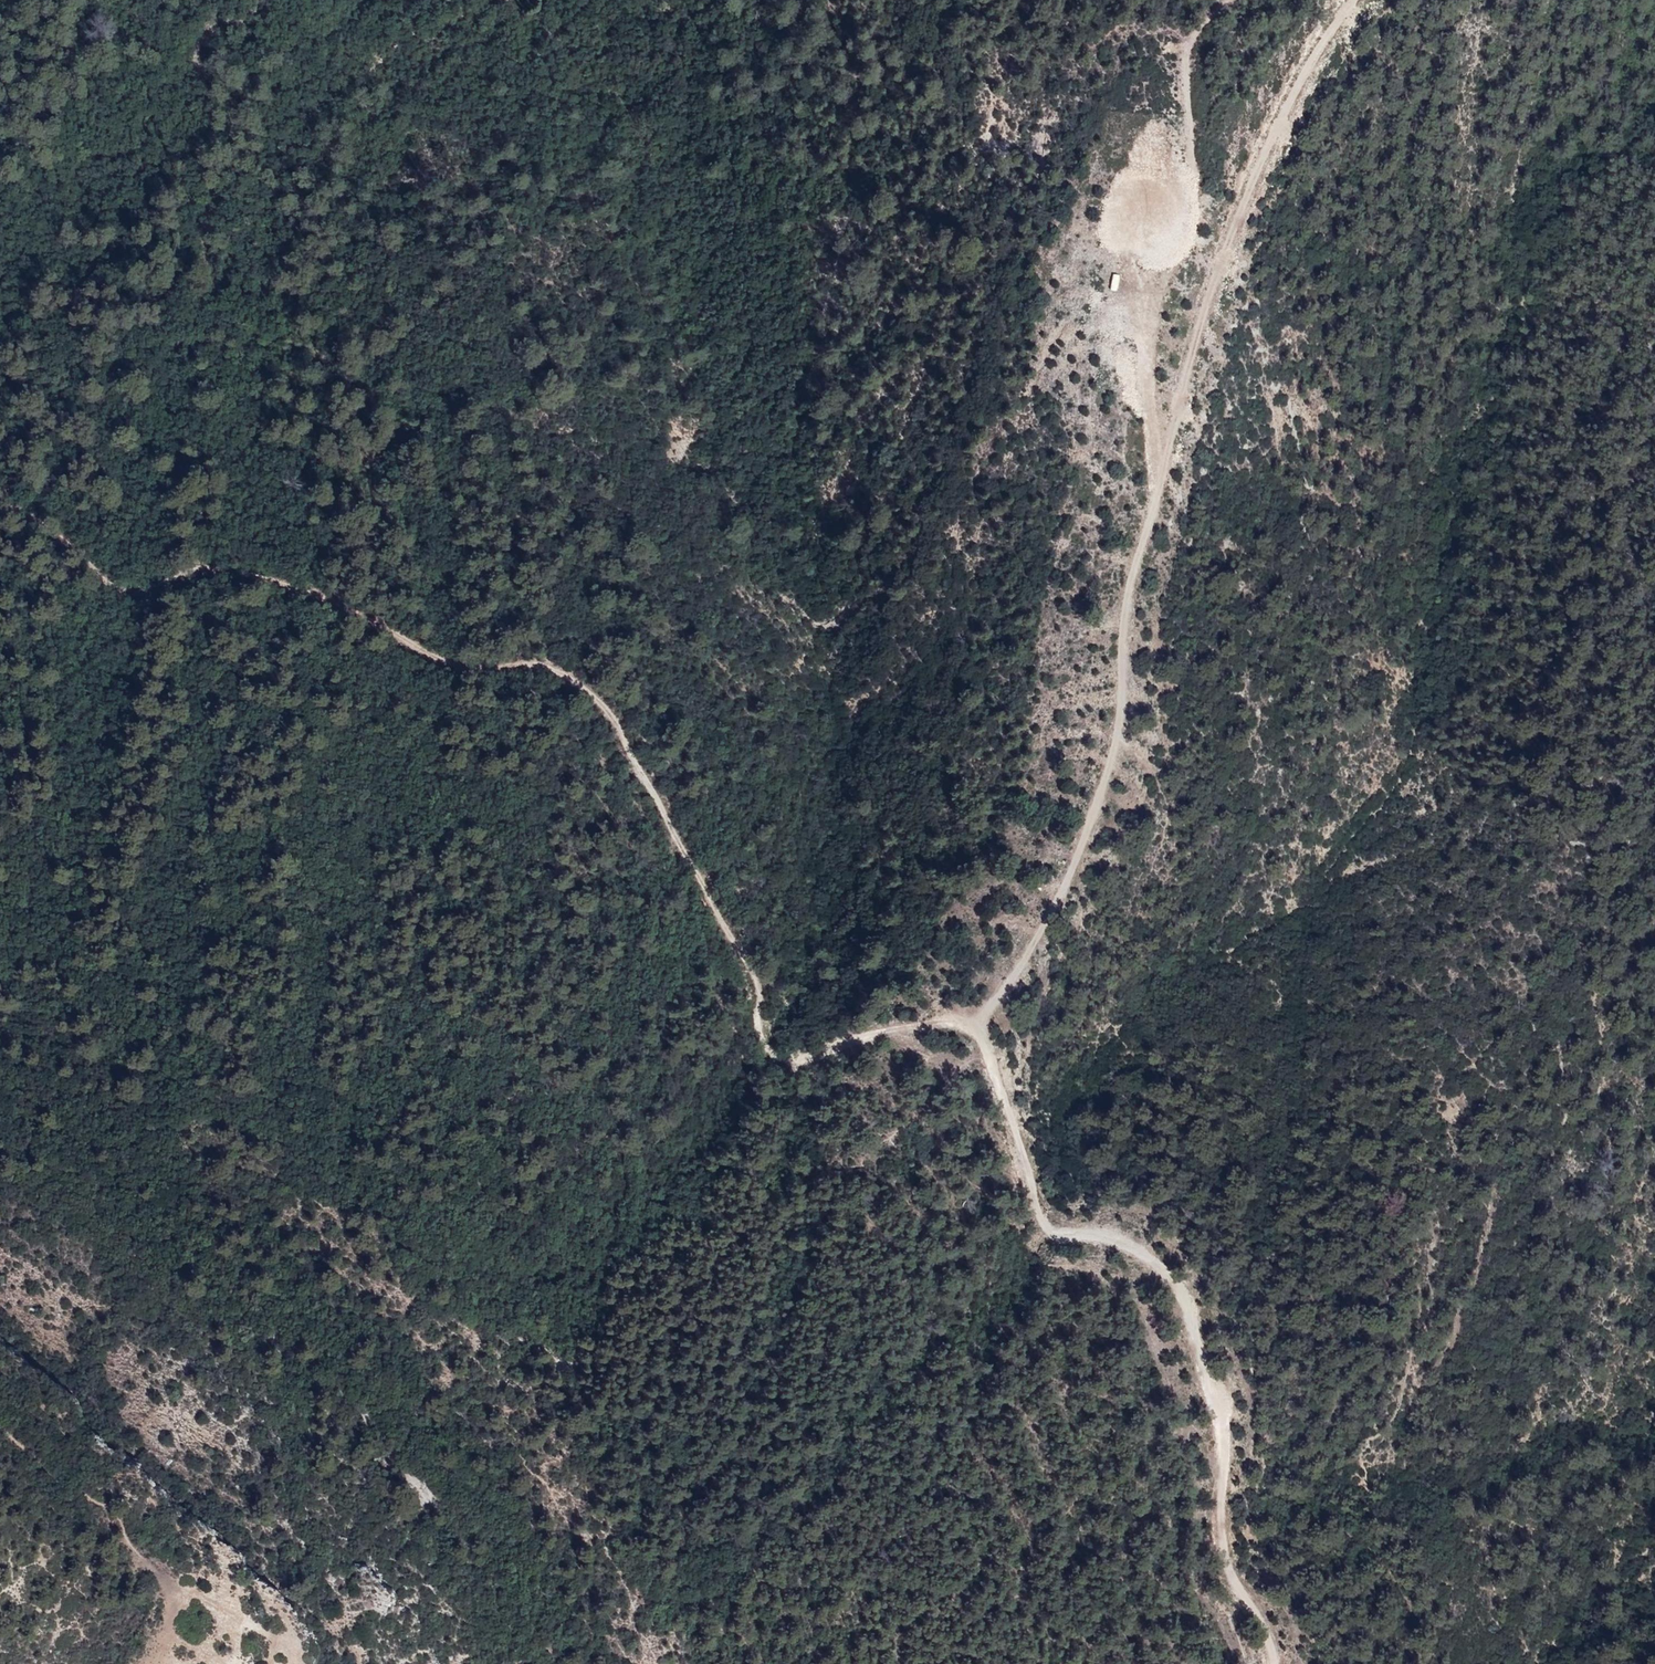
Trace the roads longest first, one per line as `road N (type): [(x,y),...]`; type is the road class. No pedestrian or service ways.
road 1 (track): [(977,1028),(946,1023),(780,1059),(761,1042),(752,966),(615,719),(567,674),(438,660),(328,599),(214,567),(117,588),(44,508),(0,501)]
road 2 (track): [(1273,1663),(1264,1623),(1227,1570),(1221,1419),(1181,1290),(1151,1256),(1099,1235),(1056,1236),(1032,1212),(1015,1128),(977,1028)]
road 3 (track): [(1155,504),(1126,598),(1113,752),(1022,966),(977,1028)]
road 4 (track): [(1155,504),(1272,130),(1353,0)]
road 5 (track): [(219,1663),(176,1640),(155,1577),(132,1553)]

